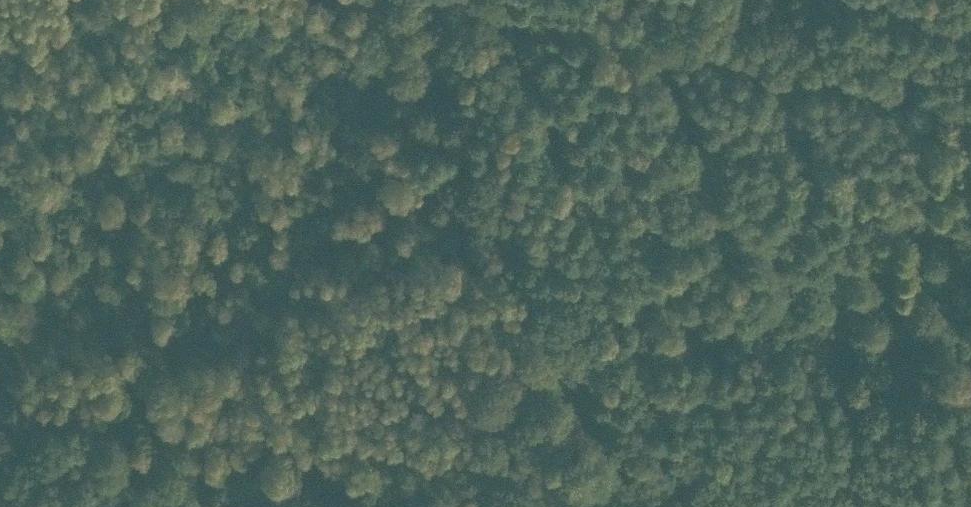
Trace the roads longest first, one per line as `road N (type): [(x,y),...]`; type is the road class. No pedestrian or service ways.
road 1 (track): [(654,506),(404,0)]

